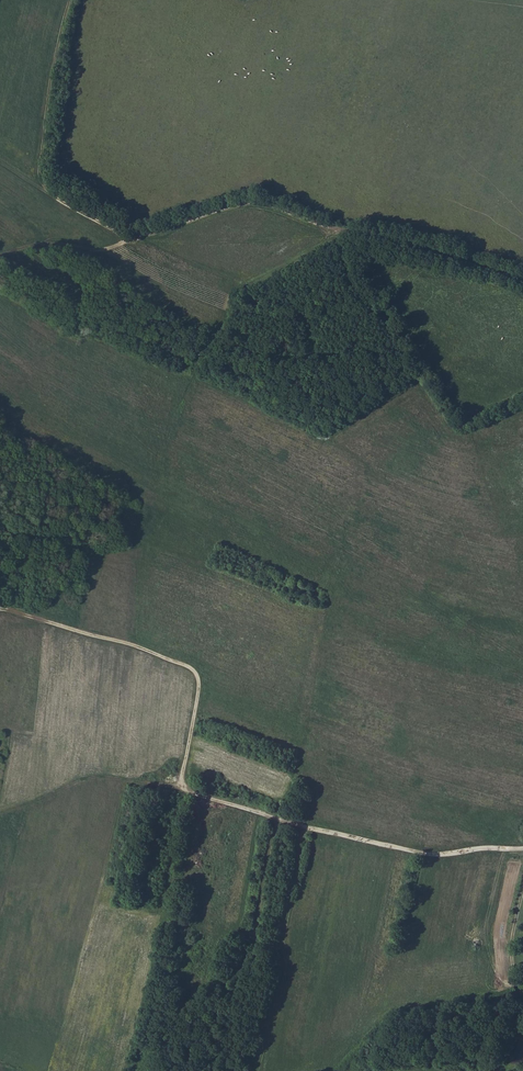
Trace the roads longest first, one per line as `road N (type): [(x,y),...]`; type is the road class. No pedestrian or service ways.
road 1 (track): [(522,848),(422,853),(195,796),(183,779),(199,685),(191,668),(0,610)]
road 2 (track): [(0,256),(52,246),(96,251),(249,203),(522,278)]
road 3 (track): [(268,1016),(279,960),(251,938),(278,818)]
road 4 (track): [(0,813),(94,778),(186,789)]
road 5 (track): [(251,938),(212,1070)]

